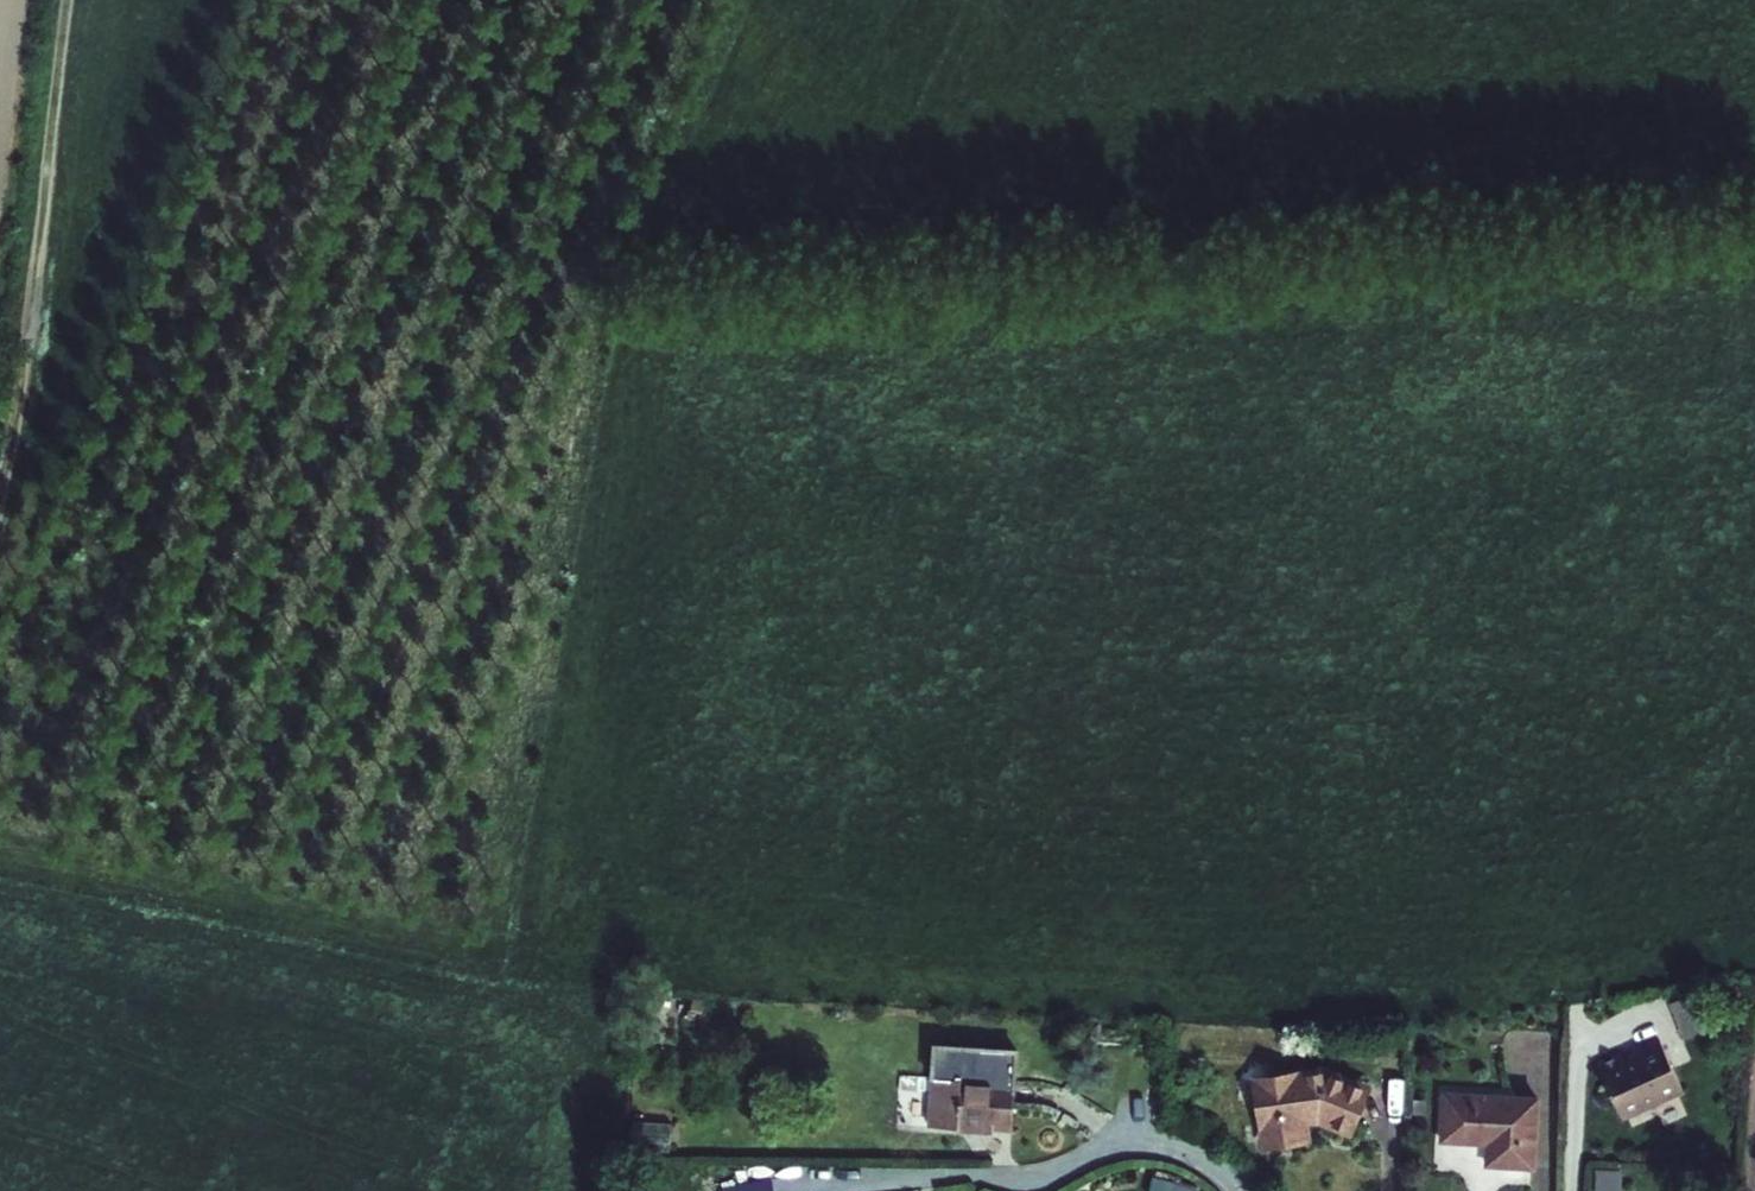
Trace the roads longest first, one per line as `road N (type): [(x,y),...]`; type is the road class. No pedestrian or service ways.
road 1 (track): [(0,510),(72,0)]
road 2 (residential): [(1235,1190),(1203,1161),(1146,1140),(1097,1150),(1054,1170)]

